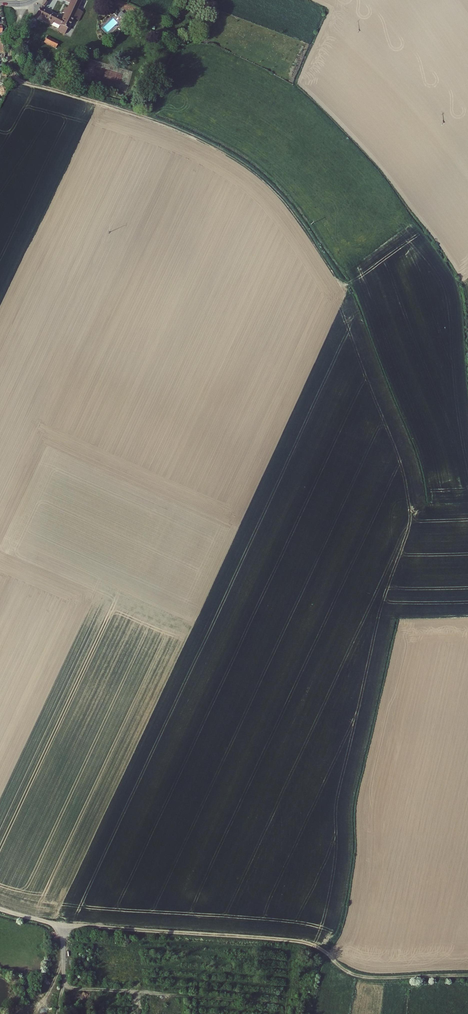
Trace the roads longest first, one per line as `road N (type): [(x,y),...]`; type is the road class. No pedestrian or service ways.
road 1 (track): [(0,908),(76,925),(301,941),(352,973),(377,976),(467,976)]

